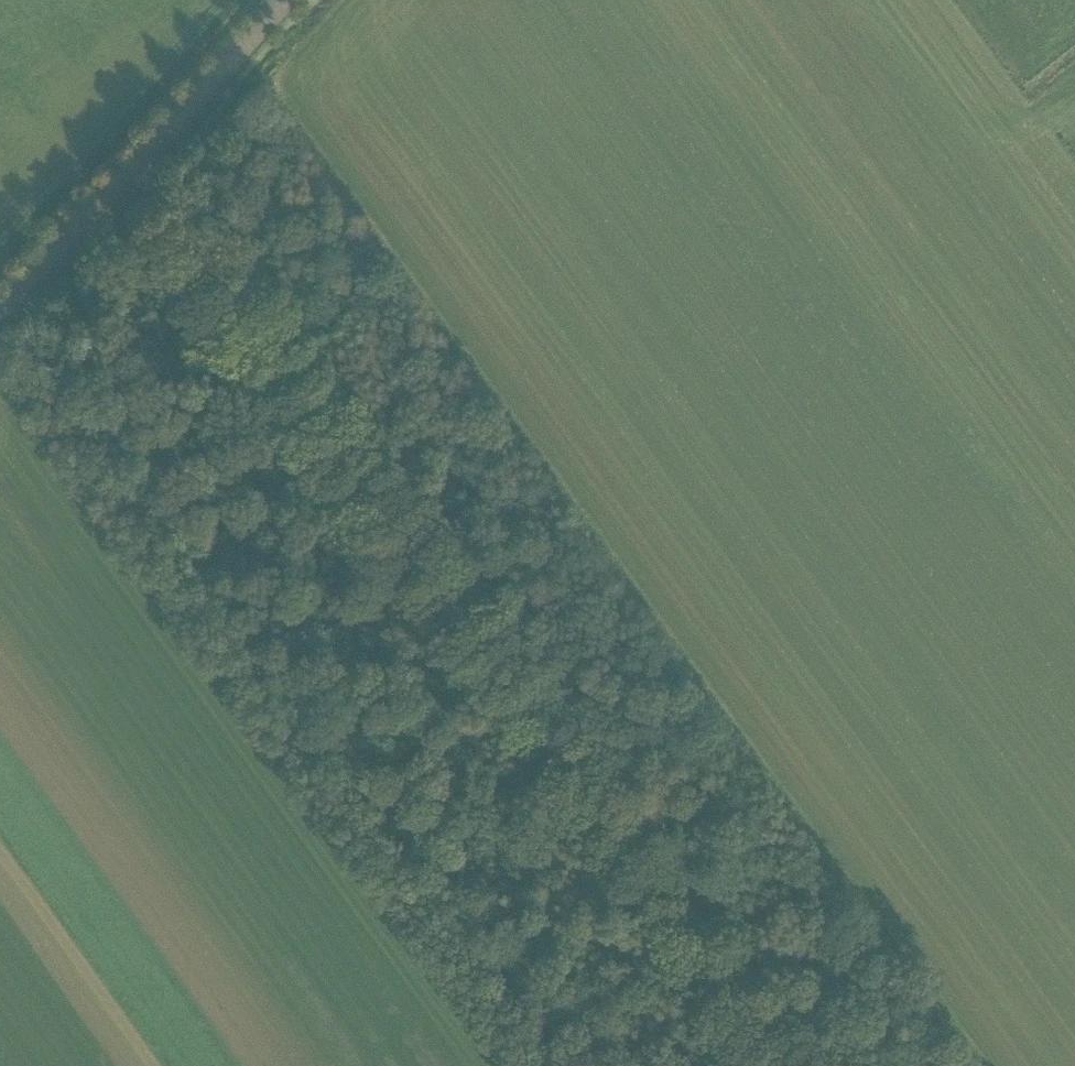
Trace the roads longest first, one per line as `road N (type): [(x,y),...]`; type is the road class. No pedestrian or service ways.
road 1 (track): [(181,235),(214,237),(231,257),(817,1065)]
road 2 (track): [(783,1065),(181,235)]
road 3 (tertiary): [(0,305),(283,0)]

